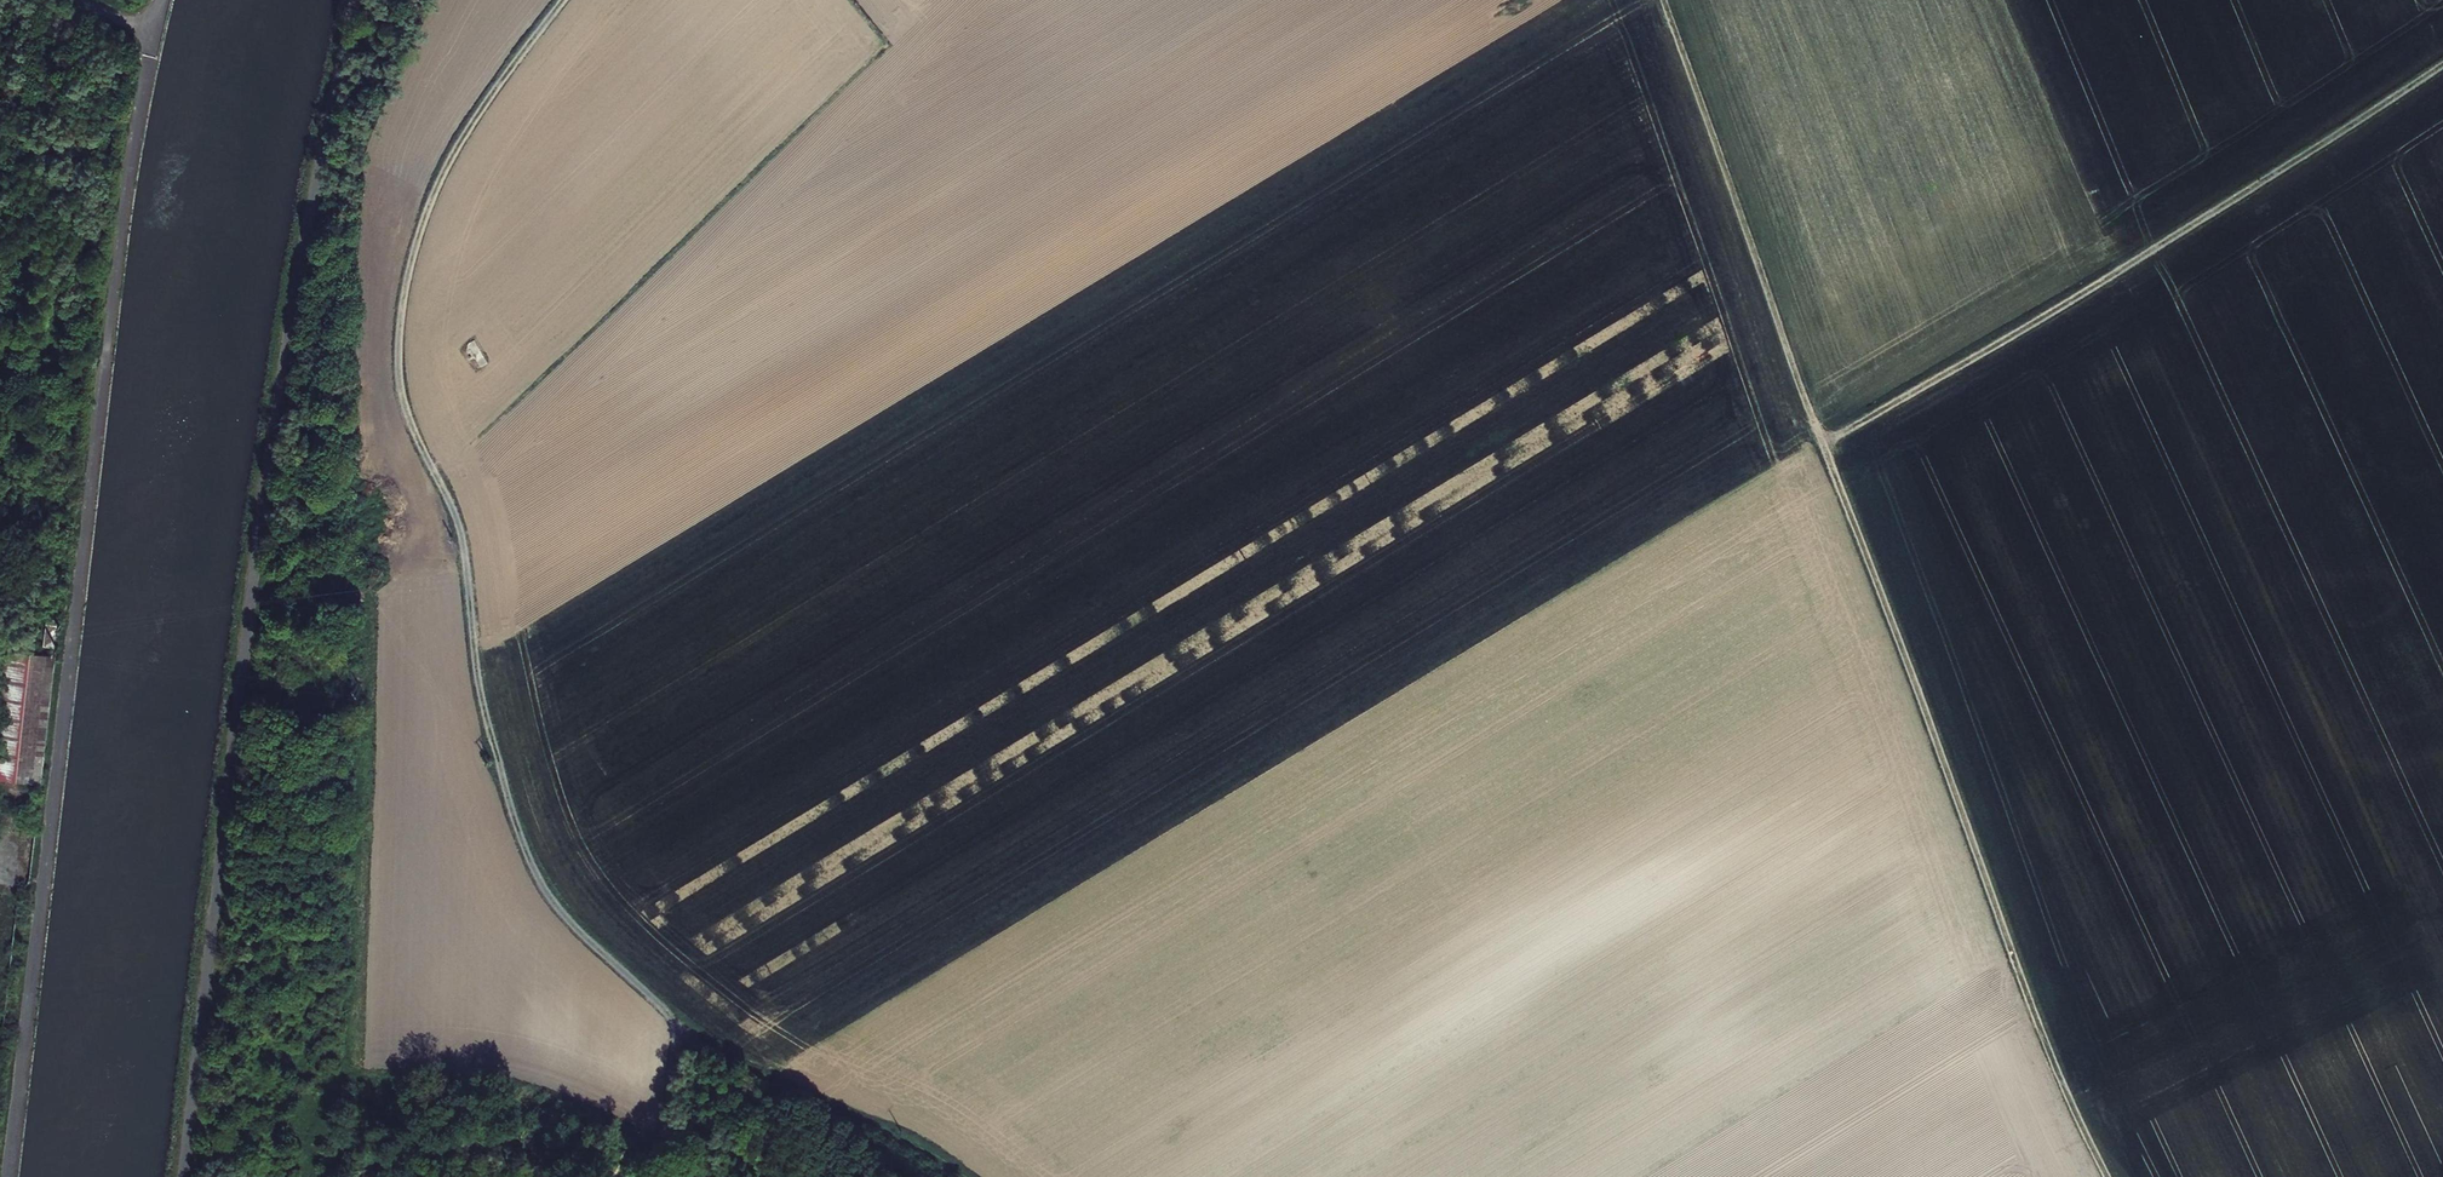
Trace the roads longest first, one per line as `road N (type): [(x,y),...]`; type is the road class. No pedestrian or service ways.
road 1 (track): [(567,0),(439,175),(401,317),(405,403),(462,537),(482,712),(524,844),(569,918),(677,1019),(829,1105),(934,1148),(970,1176)]
road 2 (track): [(1669,0),(1825,444),(2108,1176)]
road 3 (track): [(1825,444),(2155,252),(2442,60)]

